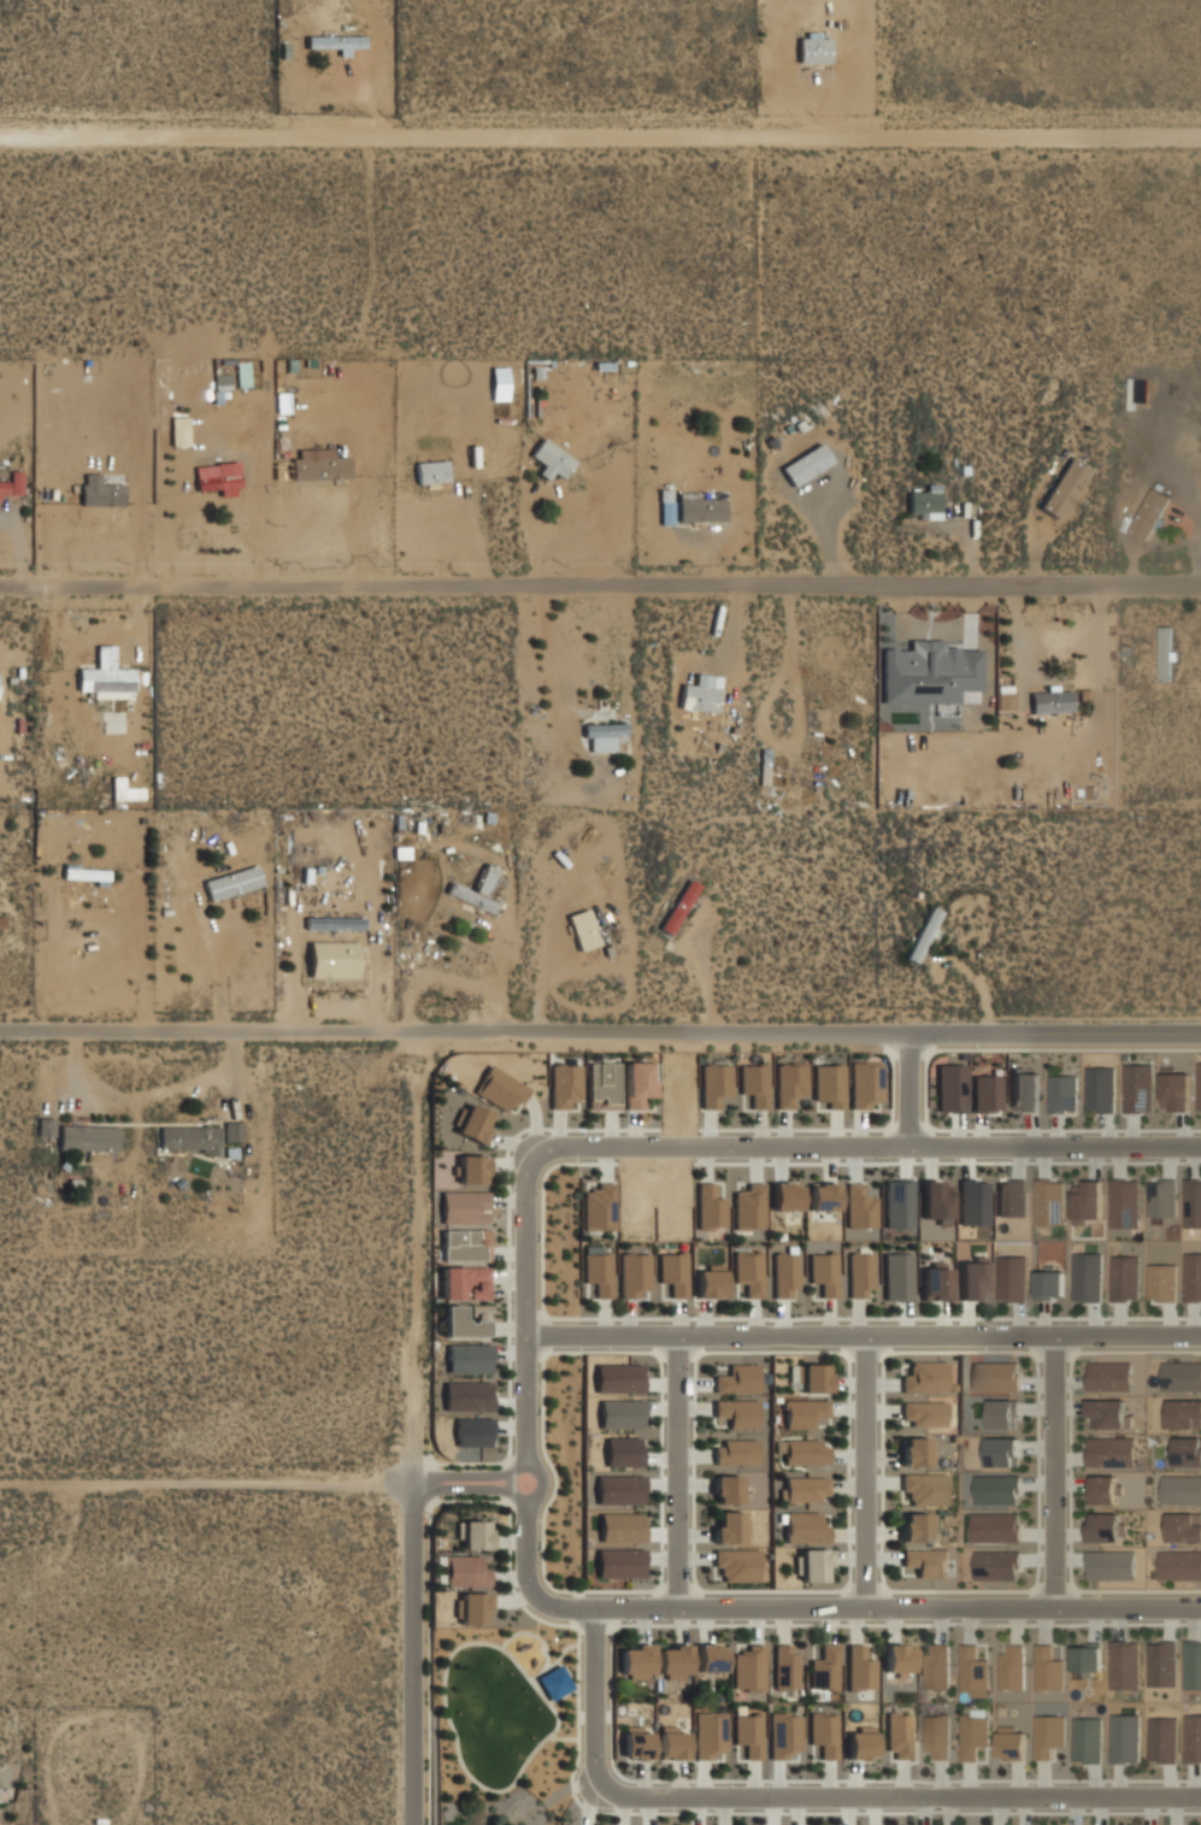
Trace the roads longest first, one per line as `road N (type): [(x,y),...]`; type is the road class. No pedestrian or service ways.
road 1 (residential): [(1200,1797),(612,1790),(595,1762),(595,1609),(543,1603),(526,1571),(526,1181),(544,1158),(1200,1148)]
road 2 (residential): [(1200,1035),(0,1039)]
road 3 (residential): [(0,589),(1200,586)]
road 4 (residential): [(0,140),(1200,139)]
road 5 (residential): [(418,1824),(425,1042)]
road 6 (residential): [(528,1336),(1200,1337)]
road 7 (residential): [(595,1609),(1200,1607)]
road 8 (residential): [(0,1490),(425,1488)]
road 9 (residential): [(677,1336),(678,1609)]
road 10 (residential): [(864,1608),(864,1336)]
road 11 (residential): [(1054,1607),(1055,1337)]

